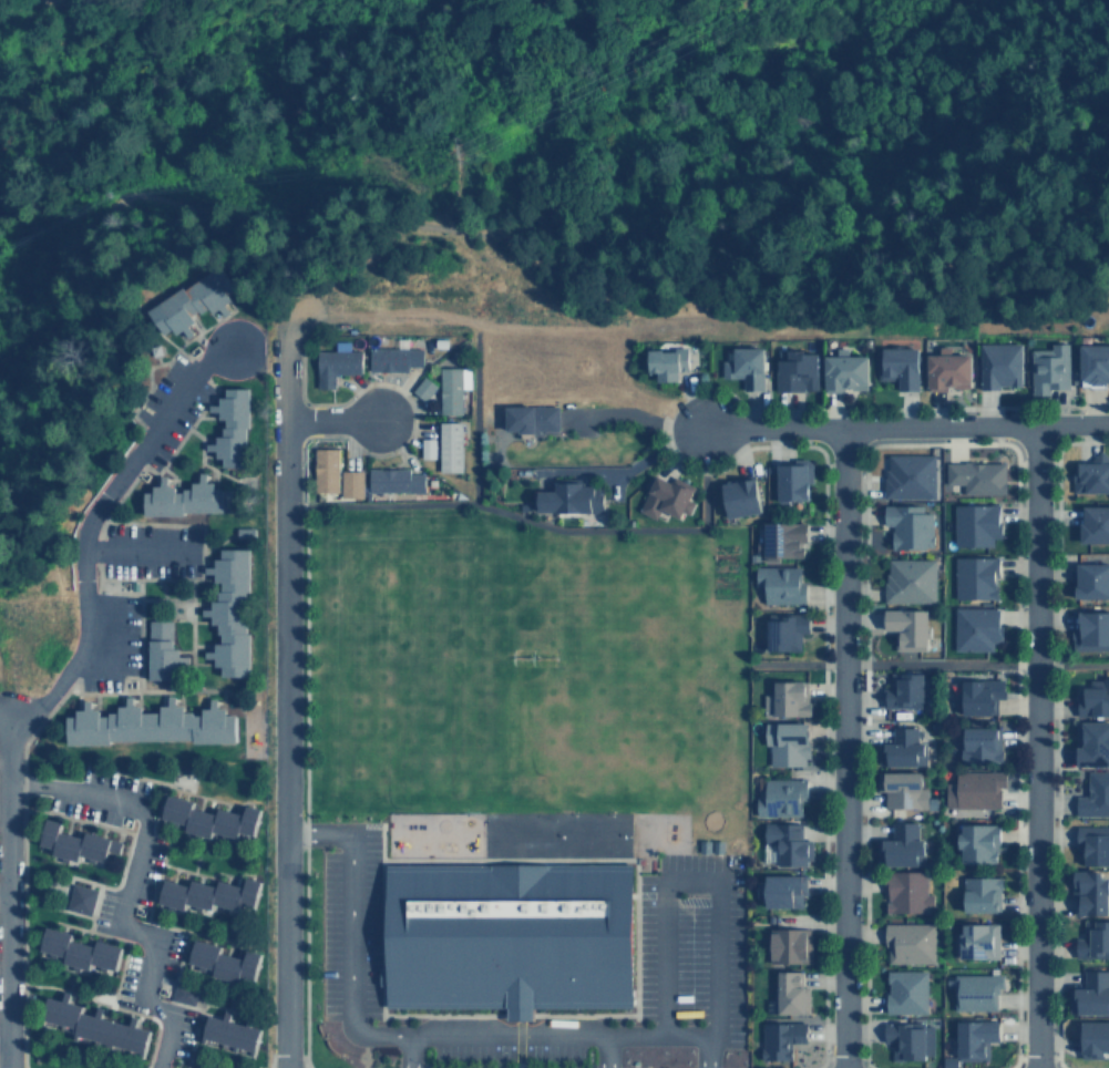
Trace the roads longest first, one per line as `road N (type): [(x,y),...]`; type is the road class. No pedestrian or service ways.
road 1 (residential): [(281,1067),(285,328)]
road 2 (residential): [(1036,424),(1034,1067)]
road 3 (residential): [(844,427),(843,1067)]
road 4 (residential): [(4,720),(35,708),(74,659),(81,547),(93,512),(207,361),(232,348)]
road 5 (residential): [(700,427),(1108,424)]
road 6 (residential): [(7,1067),(4,720)]

